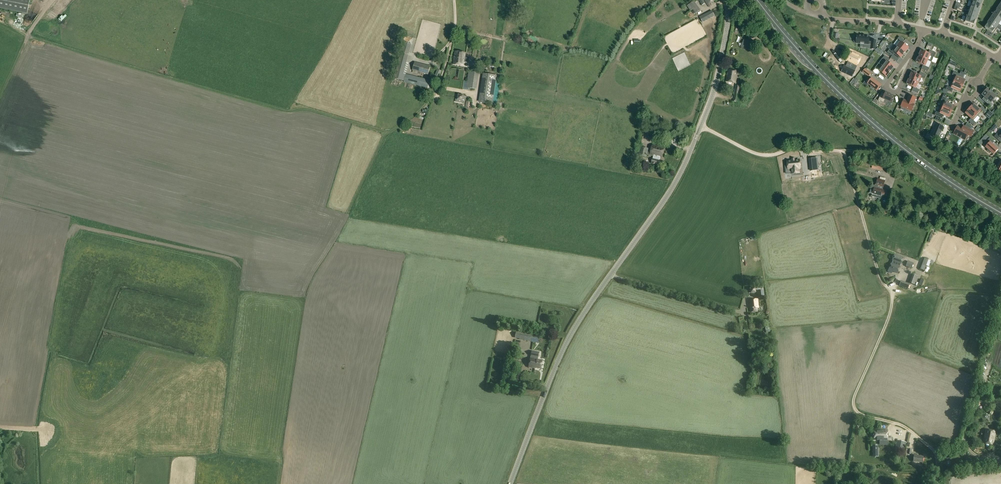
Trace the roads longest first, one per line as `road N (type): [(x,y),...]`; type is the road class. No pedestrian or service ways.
road 1 (unclassified): [(702,126),(759,155),(794,148),(845,155),(892,295),(854,408),(904,427),(930,447),(938,483)]
road 2 (tertiary): [(510,483),(573,331),(665,199),(702,126)]
road 3 (track): [(388,132),(28,35)]
road 4 (primary): [(1000,213),(875,125),(757,0)]
road 5 (track): [(320,268),(380,143),(439,85)]
road 6 (tertiary): [(702,126),(727,30),(726,0)]

